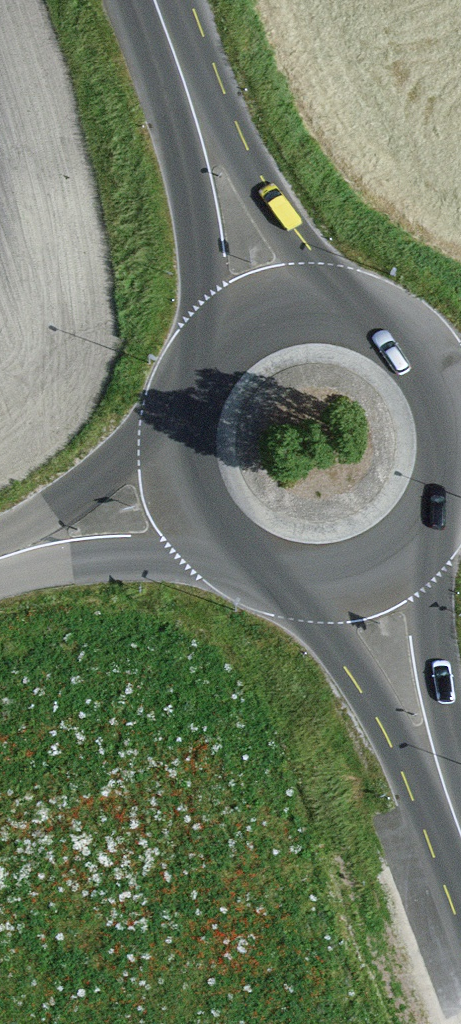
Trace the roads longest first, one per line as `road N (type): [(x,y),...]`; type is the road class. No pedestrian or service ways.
road 1 (primary): [(286,583),(326,627),(455,819)]
road 2 (primary): [(424,535),(456,467),(447,392),(406,336),(343,306)]
road 3 (primary): [(455,819),(424,535)]
road 4 (primary): [(343,306),(243,158),(194,105)]
road 5 (primary): [(194,105),(191,180),(212,347)]
road 6 (unclassified): [(179,406),(0,557)]
road 7 (unclassified): [(0,558),(222,551)]
road 8 (primary): [(179,406),(174,438),(185,500),(222,551)]
road 9 (primary): [(286,583),(347,582),(376,573),(424,535)]
road 10 (primary): [(343,306),(272,310),(212,347)]

